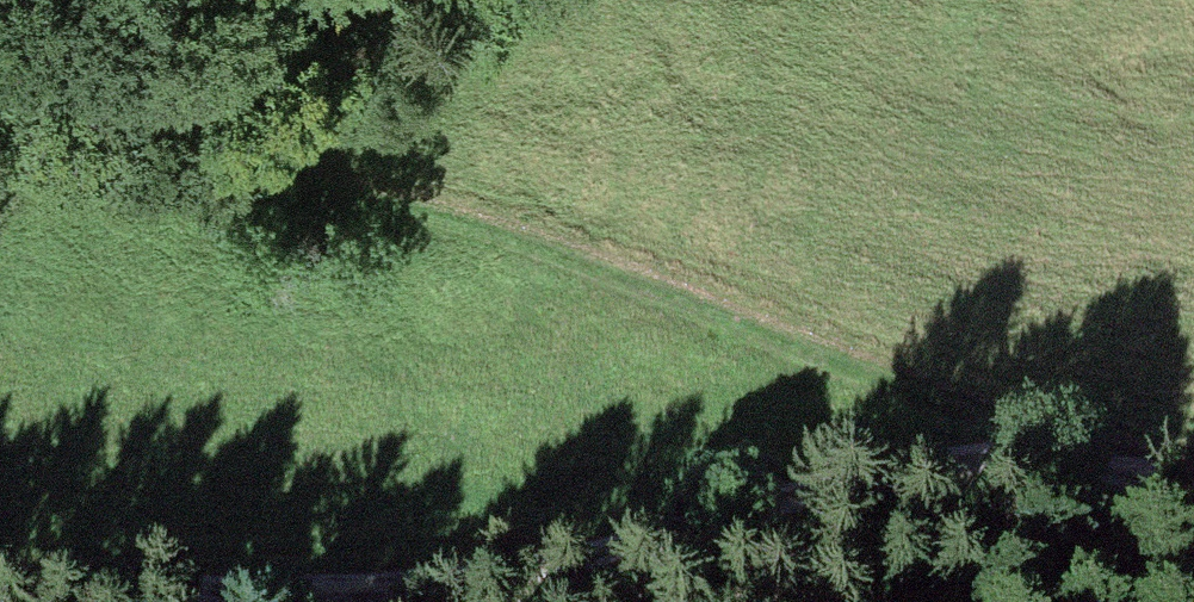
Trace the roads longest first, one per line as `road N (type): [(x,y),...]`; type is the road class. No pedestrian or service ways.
road 1 (track): [(0,595),(410,588),(598,560),(1027,438),(1193,473)]
road 2 (track): [(0,96),(64,107),(416,210),(678,298),(1027,438)]

